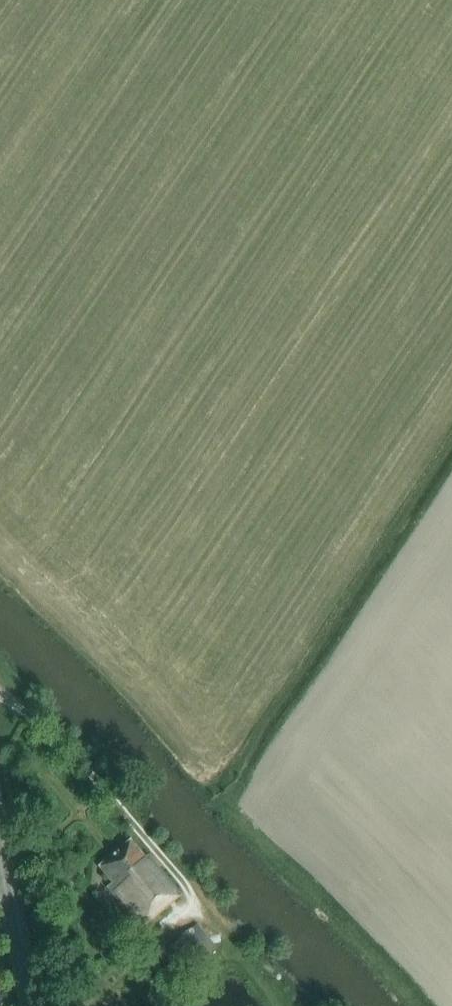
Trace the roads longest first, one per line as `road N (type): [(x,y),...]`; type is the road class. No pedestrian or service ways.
road 1 (tertiary): [(30,1005),(0,845)]

